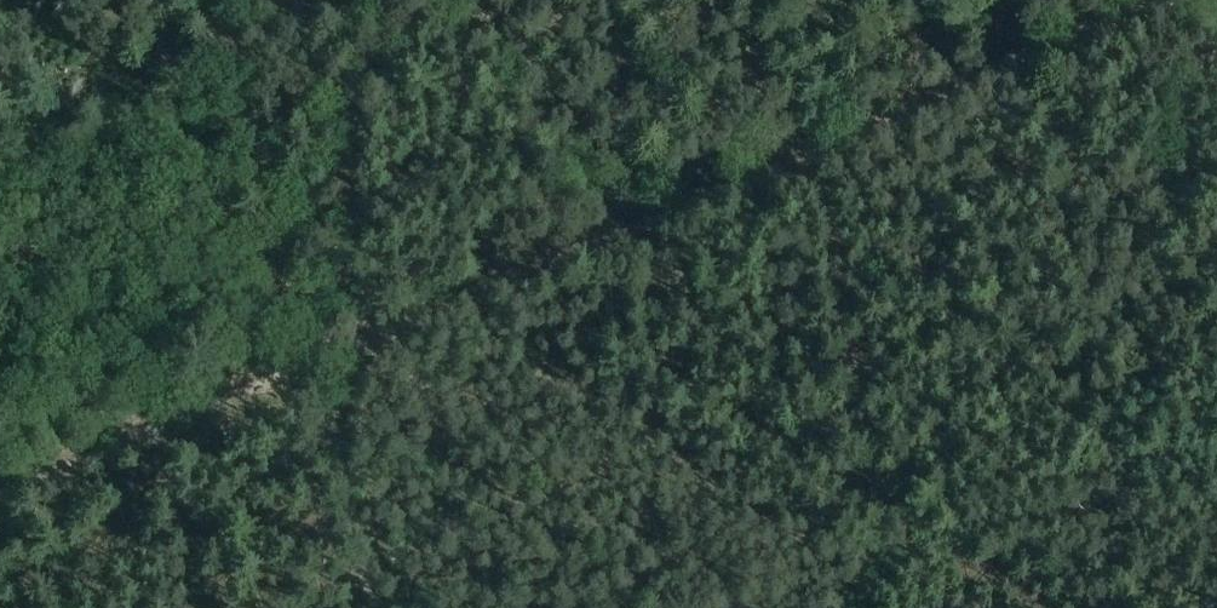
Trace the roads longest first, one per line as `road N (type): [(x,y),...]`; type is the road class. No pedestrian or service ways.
road 1 (track): [(0,492),(848,141)]
road 2 (track): [(210,0),(373,607)]
road 3 (track): [(848,141),(1185,0)]

